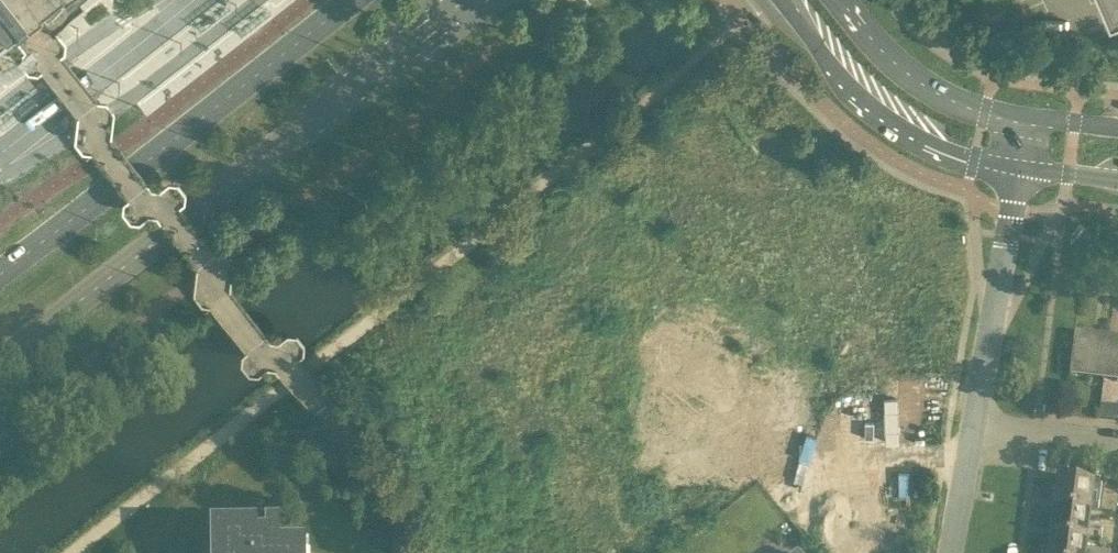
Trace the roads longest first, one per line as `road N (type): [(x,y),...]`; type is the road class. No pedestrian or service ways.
road 1 (secondary): [(0,362),(455,0)]
road 2 (secondary): [(346,0),(0,270)]
road 3 (tertiary): [(781,0),(864,98),(905,127),(1020,169)]
road 4 (residential): [(974,426),(1020,169)]
road 5 (tertiary): [(1028,116),(952,96),(897,61),(842,0)]
road 6 (residential): [(1117,442),(974,426)]
road 7 (residential): [(952,552),(974,426)]

